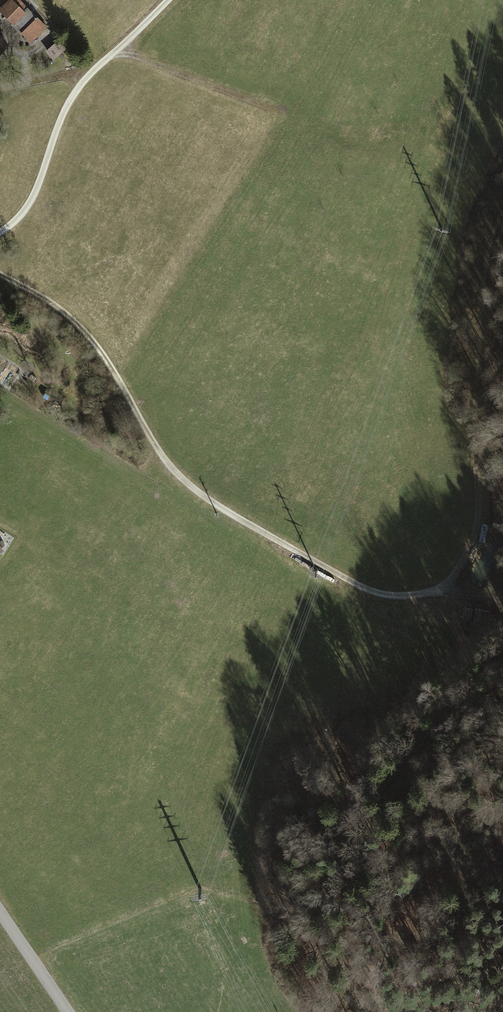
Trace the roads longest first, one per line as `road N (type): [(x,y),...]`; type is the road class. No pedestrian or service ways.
road 1 (track): [(0,277),(77,328),(106,360),(153,447),(212,504),(365,589),(407,596)]
road 2 (track): [(435,591),(454,577),(481,517),(485,278),(502,210)]
road 3 (track): [(0,234),(38,189),(77,88),(167,0)]
road 4 (track): [(115,51),(281,115)]
road 5 (residential): [(0,910),(68,1011)]

